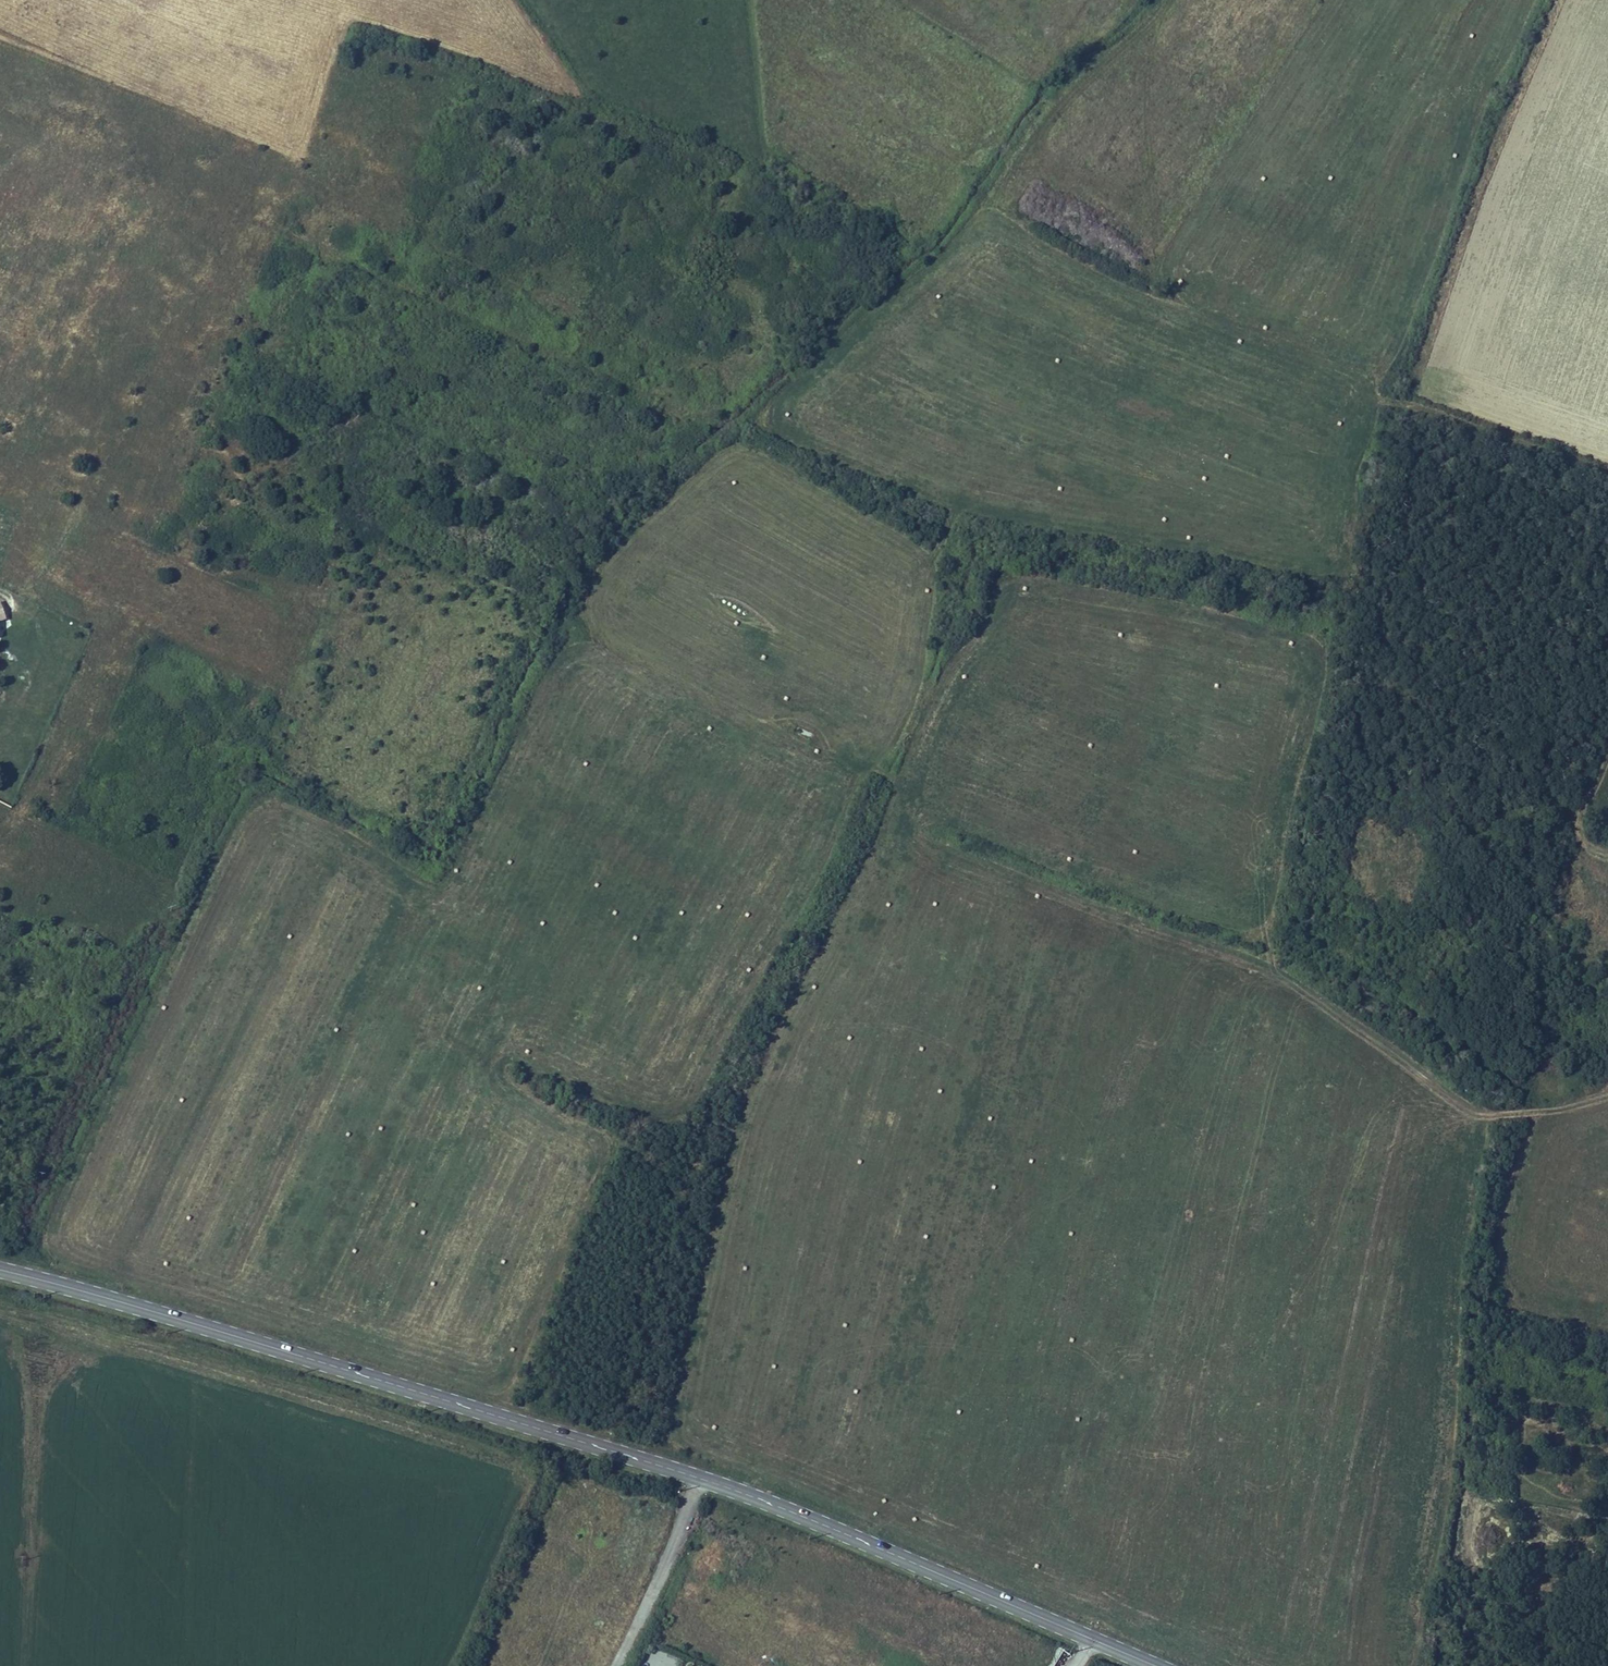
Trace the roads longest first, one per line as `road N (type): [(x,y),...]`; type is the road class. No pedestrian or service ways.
road 1 (primary): [(0,1267),(759,1496),(1164,1665)]

